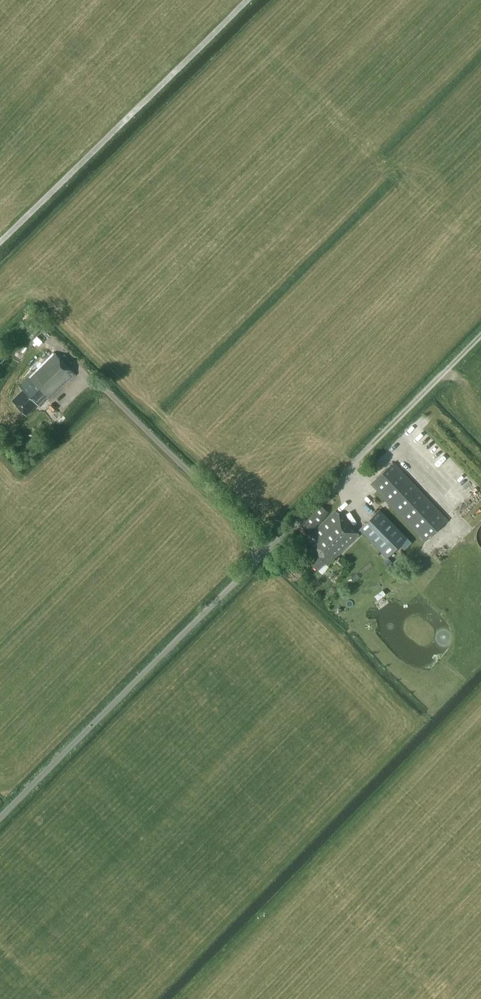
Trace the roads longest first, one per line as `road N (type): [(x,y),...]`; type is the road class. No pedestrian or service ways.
road 1 (unclassified): [(0,817),(354,465)]
road 2 (track): [(260,557),(245,527),(95,379)]
road 3 (track): [(354,465),(480,332)]

